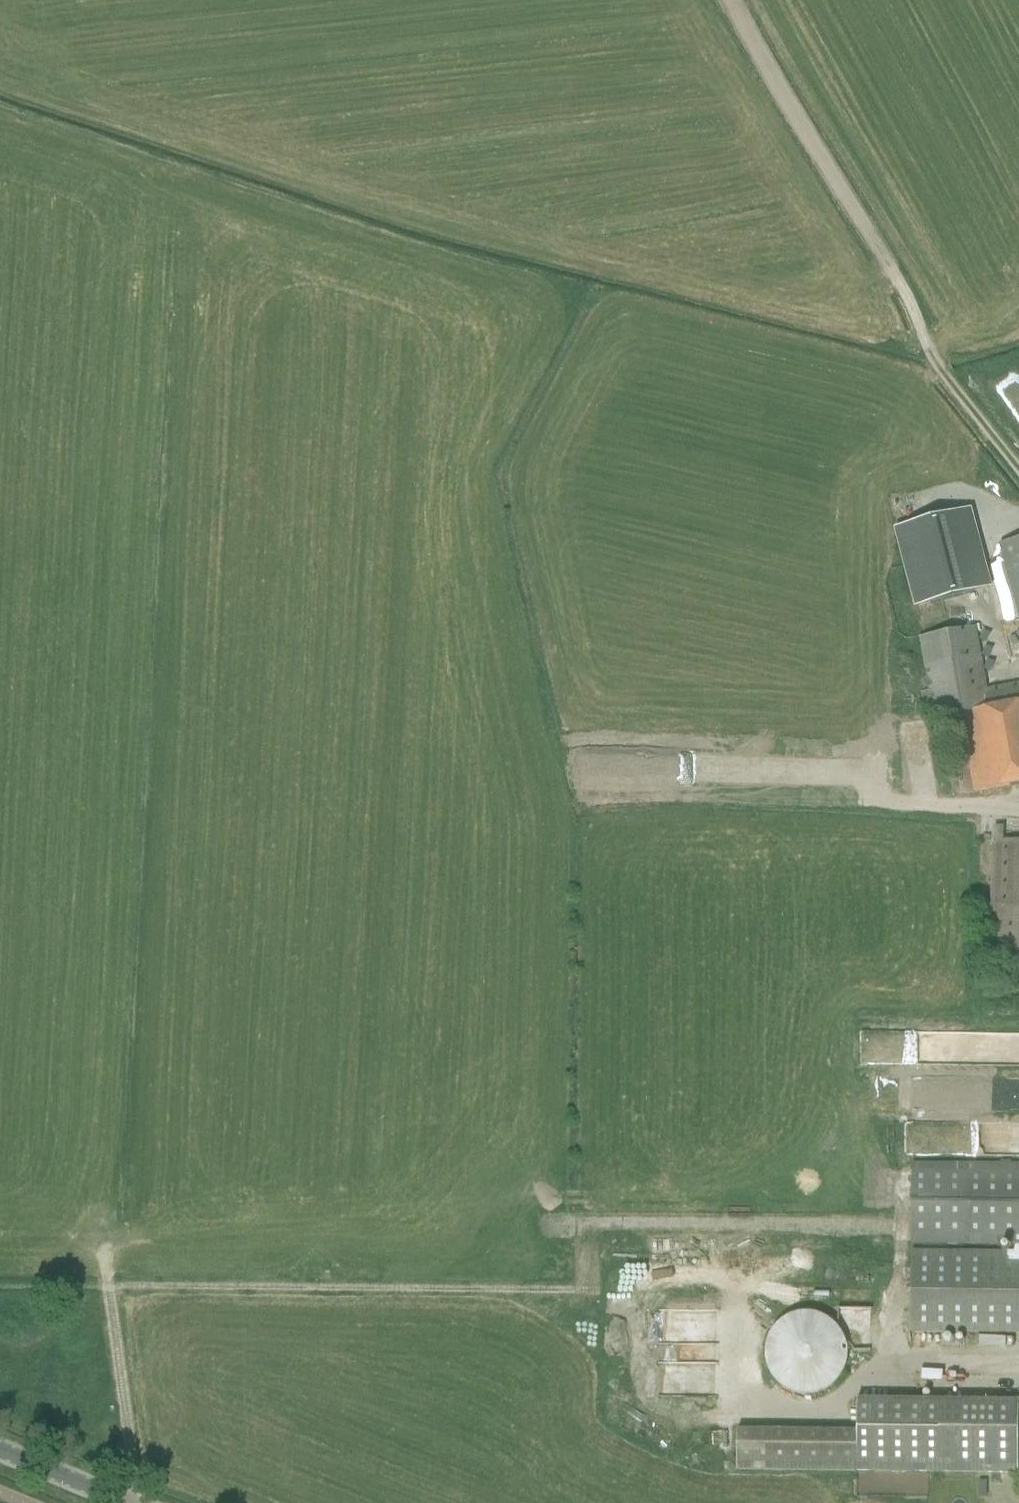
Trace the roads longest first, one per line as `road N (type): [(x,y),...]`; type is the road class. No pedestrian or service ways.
road 1 (track): [(947,377),(731,0)]
road 2 (secondary): [(128,1502),(0,1452)]

